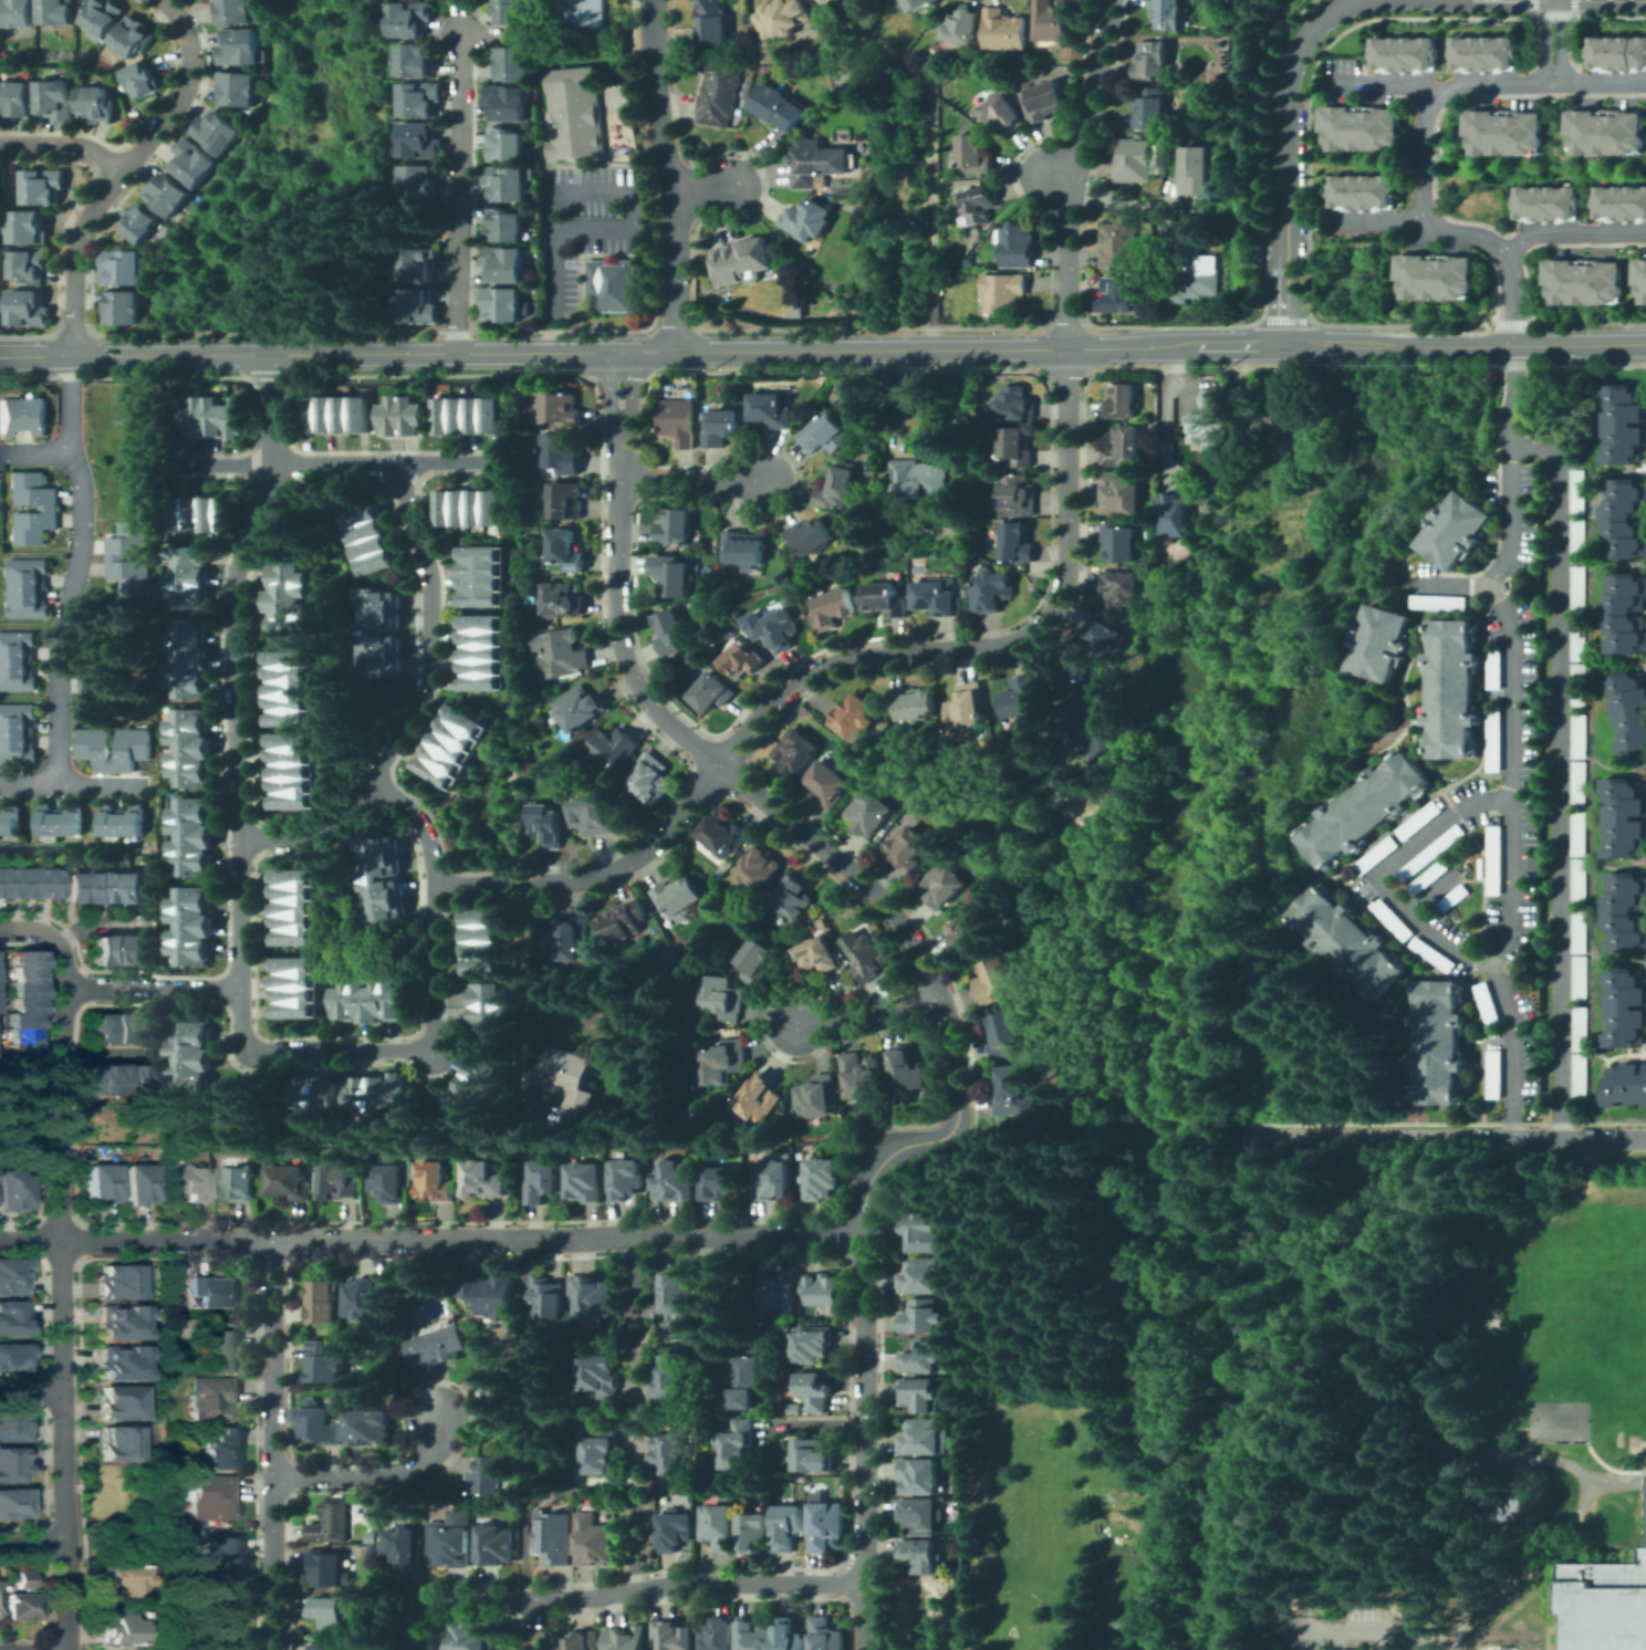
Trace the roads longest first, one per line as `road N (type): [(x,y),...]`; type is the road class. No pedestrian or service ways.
road 1 (tertiary): [(1645,344),(0,356)]
road 2 (residential): [(618,352),(621,627),(639,691),(655,714),(844,859),(905,926),(956,1044),(958,1127),(936,1145),(897,1145),(881,1157),(866,1209),(865,1649)]
road 3 (residential): [(1066,348),(1066,576),(1044,620),(996,646),(820,666),(786,686),(654,842),(613,870),(556,883),(431,883)]
road 4 (residential): [(55,1240),(863,1235)]
road 5 (residential): [(67,1649),(55,1240),(61,959),(45,936),(0,931)]
road 6 (residential): [(271,355),(271,504),(241,570),(241,1035)]
road 7 (residential): [(390,464),(429,573),(433,657),(423,689),(356,804),(323,834),(241,839)]
road 8 (residential): [(865,1584),(673,1584),(572,1598),(448,1598),(420,1615),(415,1649)]
road 9 (residential): [(73,356),(82,543),(62,643),(60,785)]
road 10 (residential): [(275,1649),(271,1239)]
road 11 (residential): [(1241,1136),(1645,1140)]
road 12 (residential): [(163,0),(187,34),(189,79),(175,111),(79,232),(73,356)]
road 13 (residential): [(1366,0),(1320,24),(1290,74),(1288,345)]
road 14 (residential): [(654,0),(657,109),(678,232),(675,352)]
road 15 (residential): [(1066,348),(1066,209),(1111,0)]
road 16 (residential): [(460,9),(458,353)]
road 17 (residential): [(179,467),(498,460)]
road 18 (residential): [(433,1051),(427,833),(374,776)]
road 19 (residential): [(274,1475),(395,1474),(428,1456),(444,1421)]
road 20 (residential): [(241,1035),(271,1052),(433,1051)]
road 21 (residential): [(241,991),(61,989)]
road 22 (residential): [(938,992),(904,1011),(791,1028)]
road 23 (residential): [(622,483),(769,481)]
road 24 (residential): [(0,785),(146,785)]
road 25 (residential): [(0,145),(84,148),(122,171)]

